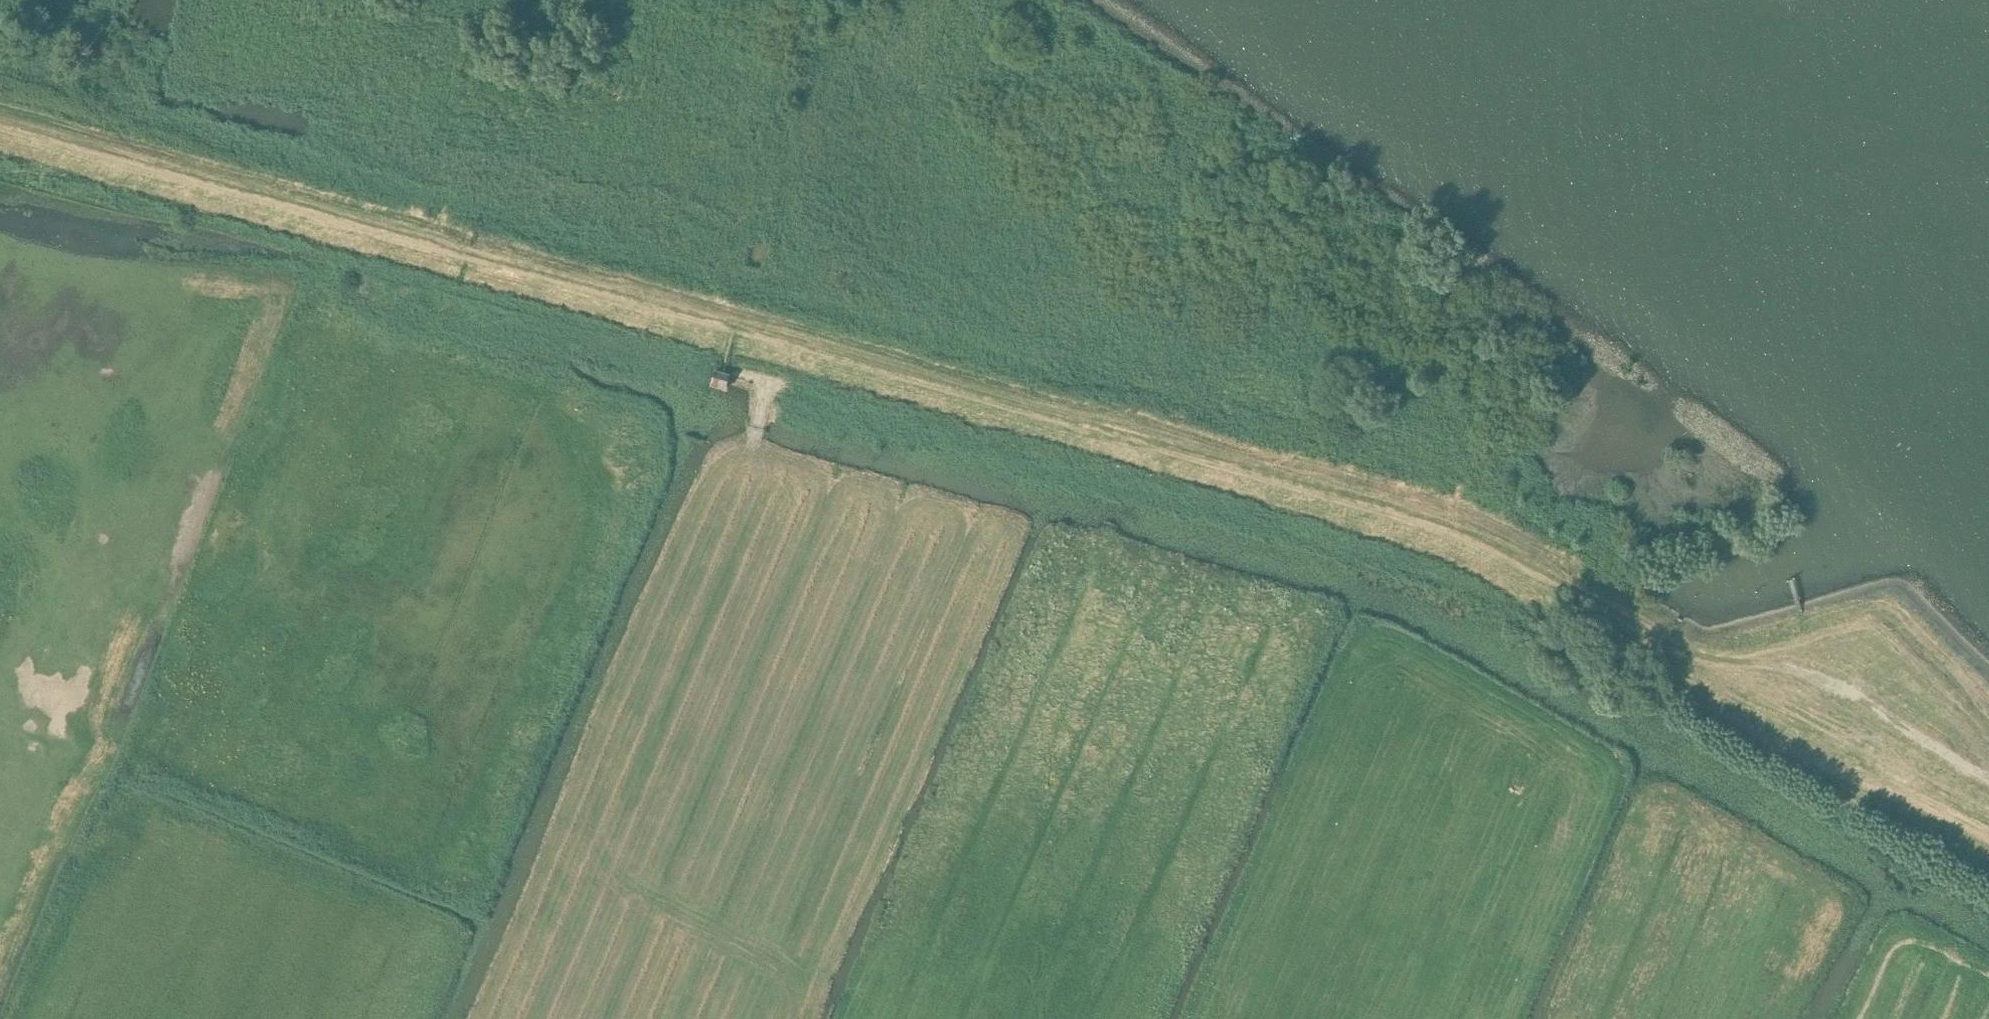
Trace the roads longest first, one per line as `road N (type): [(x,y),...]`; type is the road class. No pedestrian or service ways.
road 1 (track): [(1988,780),(1841,690),(1769,663),(1680,655),(1462,532),(1408,513),(0,124)]

